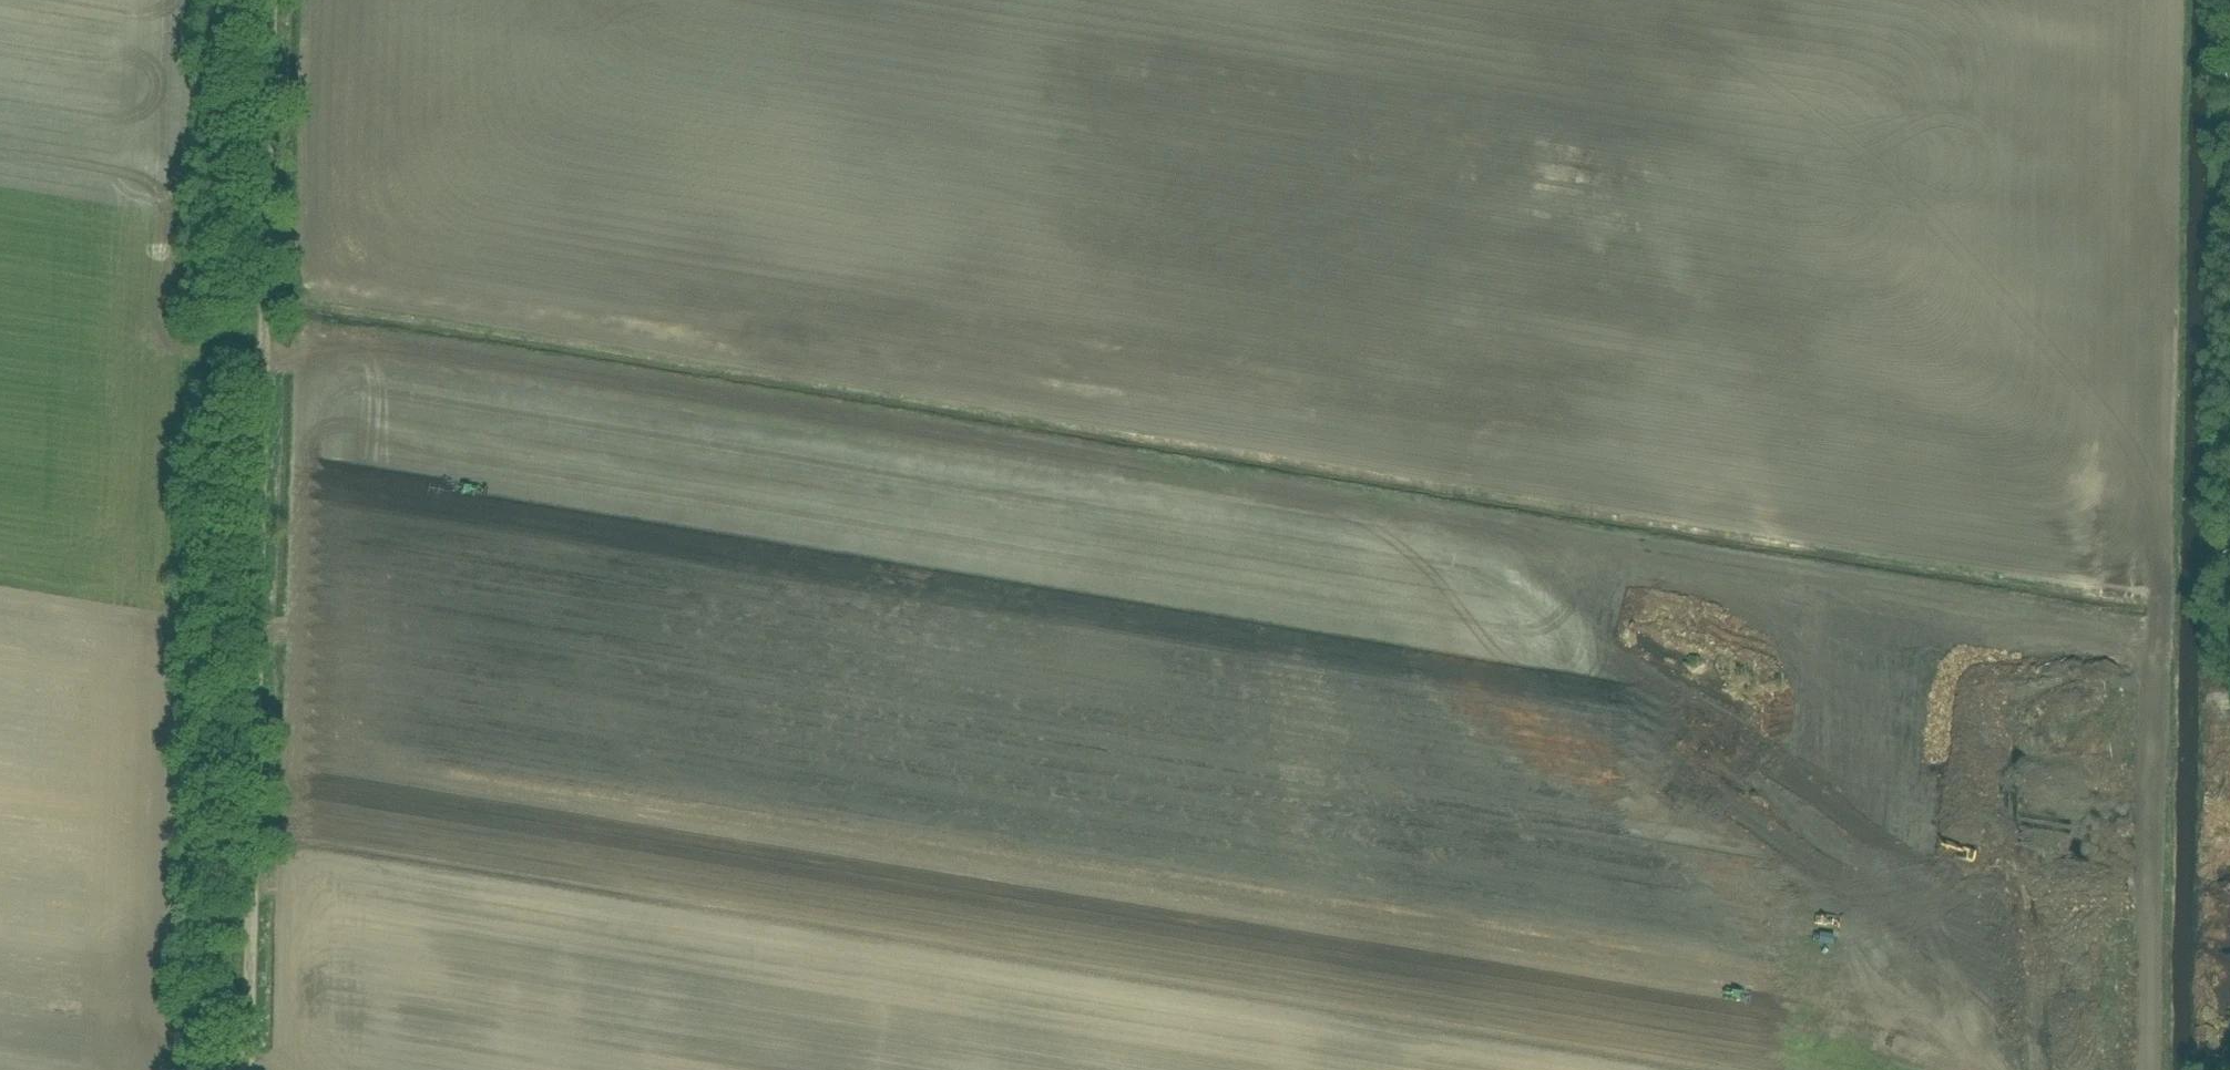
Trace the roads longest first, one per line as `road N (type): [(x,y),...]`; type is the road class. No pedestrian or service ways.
road 1 (unclassified): [(276,0),(249,1069)]

